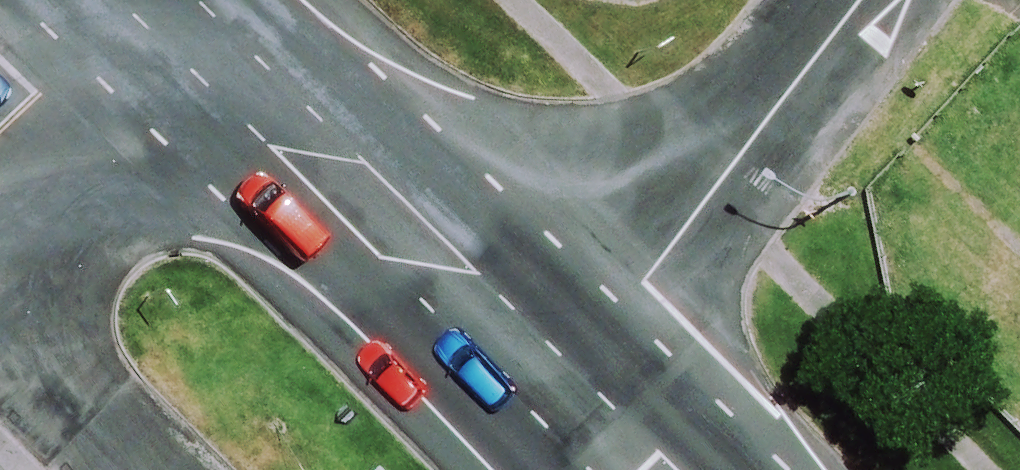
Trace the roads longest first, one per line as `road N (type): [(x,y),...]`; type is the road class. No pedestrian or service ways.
road 1 (secondary): [(544,392),(149,0)]
road 2 (residential): [(862,0),(646,288),(544,392)]
road 3 (residential): [(0,126),(126,0)]

